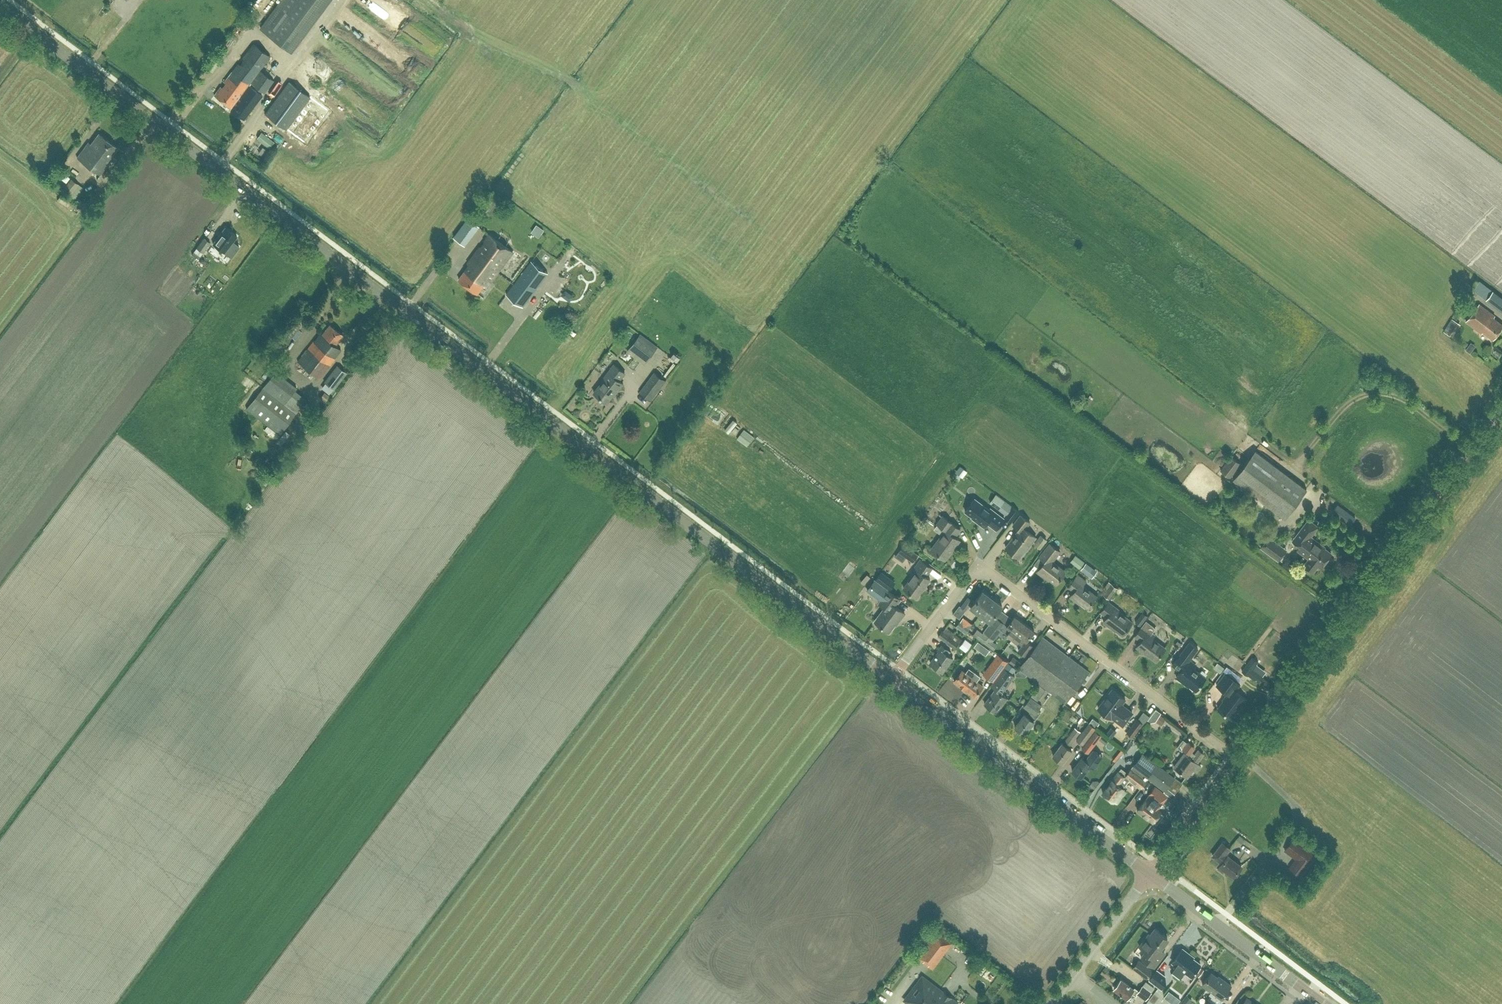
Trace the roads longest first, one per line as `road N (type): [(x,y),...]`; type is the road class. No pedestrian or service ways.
road 1 (tertiary): [(891,678),(0,7)]
road 2 (residential): [(891,678),(978,564),(1238,758)]
road 3 (tertiary): [(1238,758),(1501,406)]
road 4 (tertiary): [(1151,873),(891,678)]
road 5 (track): [(1470,449),(1412,404),(1375,393),(1345,406),(1295,469)]
road 6 (tertiary): [(1324,1003),(1151,873)]
road 7 (tertiary): [(1051,1003),(1151,873)]
road 8 (tertiary): [(1151,873),(1238,758)]

